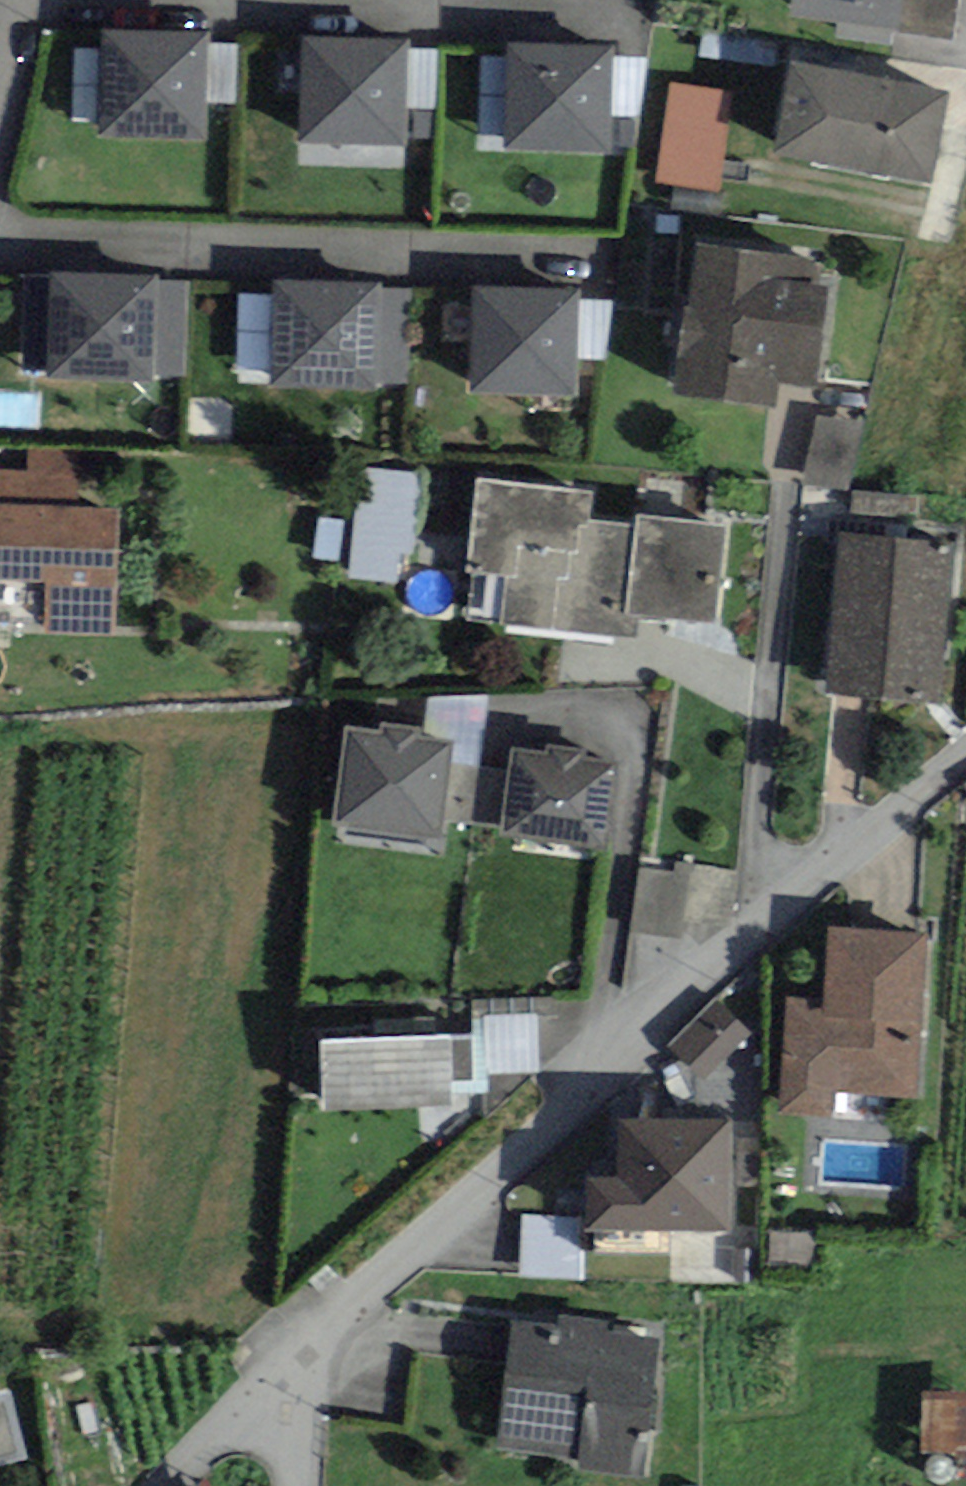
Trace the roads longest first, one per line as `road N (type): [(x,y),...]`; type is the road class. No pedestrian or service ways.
road 1 (residential): [(298,1347),(744,940),(965,756)]
road 2 (residential): [(153,1485),(298,1347)]
road 3 (residential): [(290,1485),(298,1347)]

